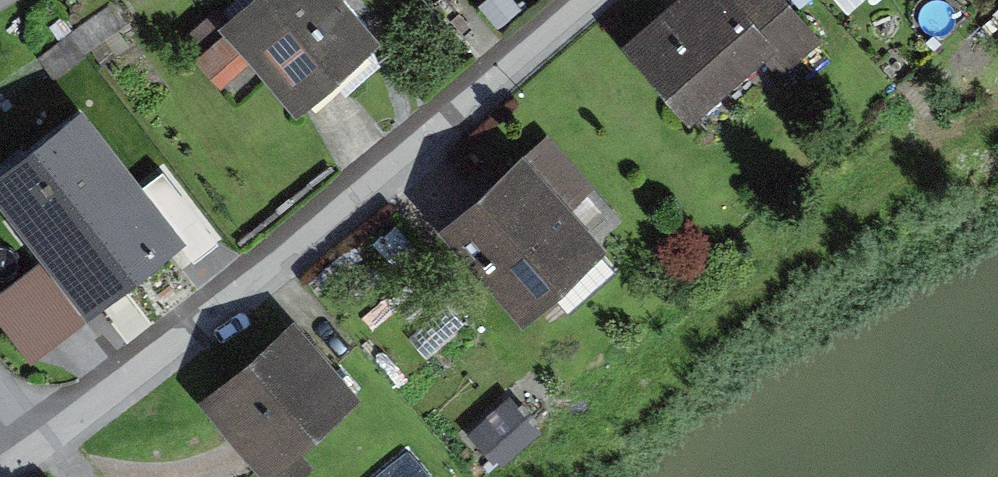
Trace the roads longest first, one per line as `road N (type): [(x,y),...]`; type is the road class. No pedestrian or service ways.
road 1 (residential): [(49,441),(572,0)]

